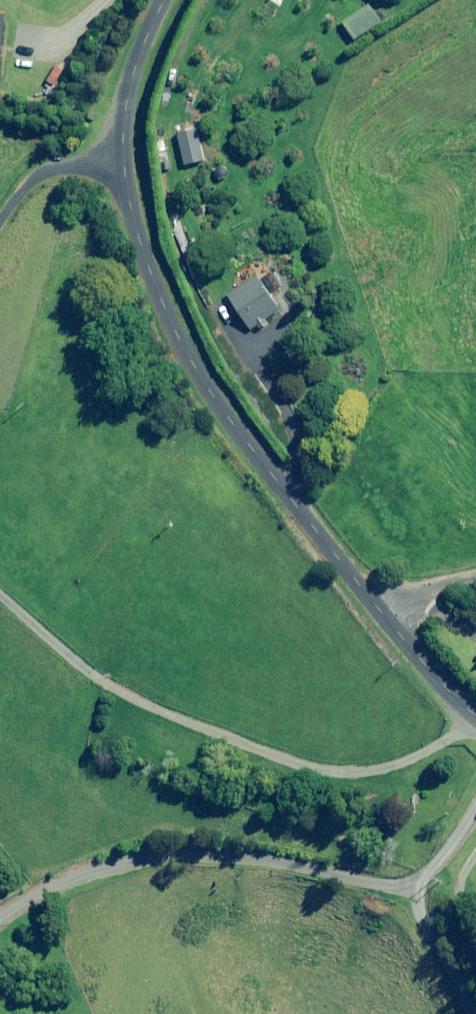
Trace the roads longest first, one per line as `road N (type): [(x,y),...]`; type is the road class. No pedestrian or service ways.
road 1 (unclassified): [(475,720),(248,449),(173,328),(123,171),(128,101),(164,0)]
road 2 (track): [(475,811),(419,888),(426,924),(470,1013)]
road 3 (track): [(0,224),(32,182),(49,173),(123,171)]

